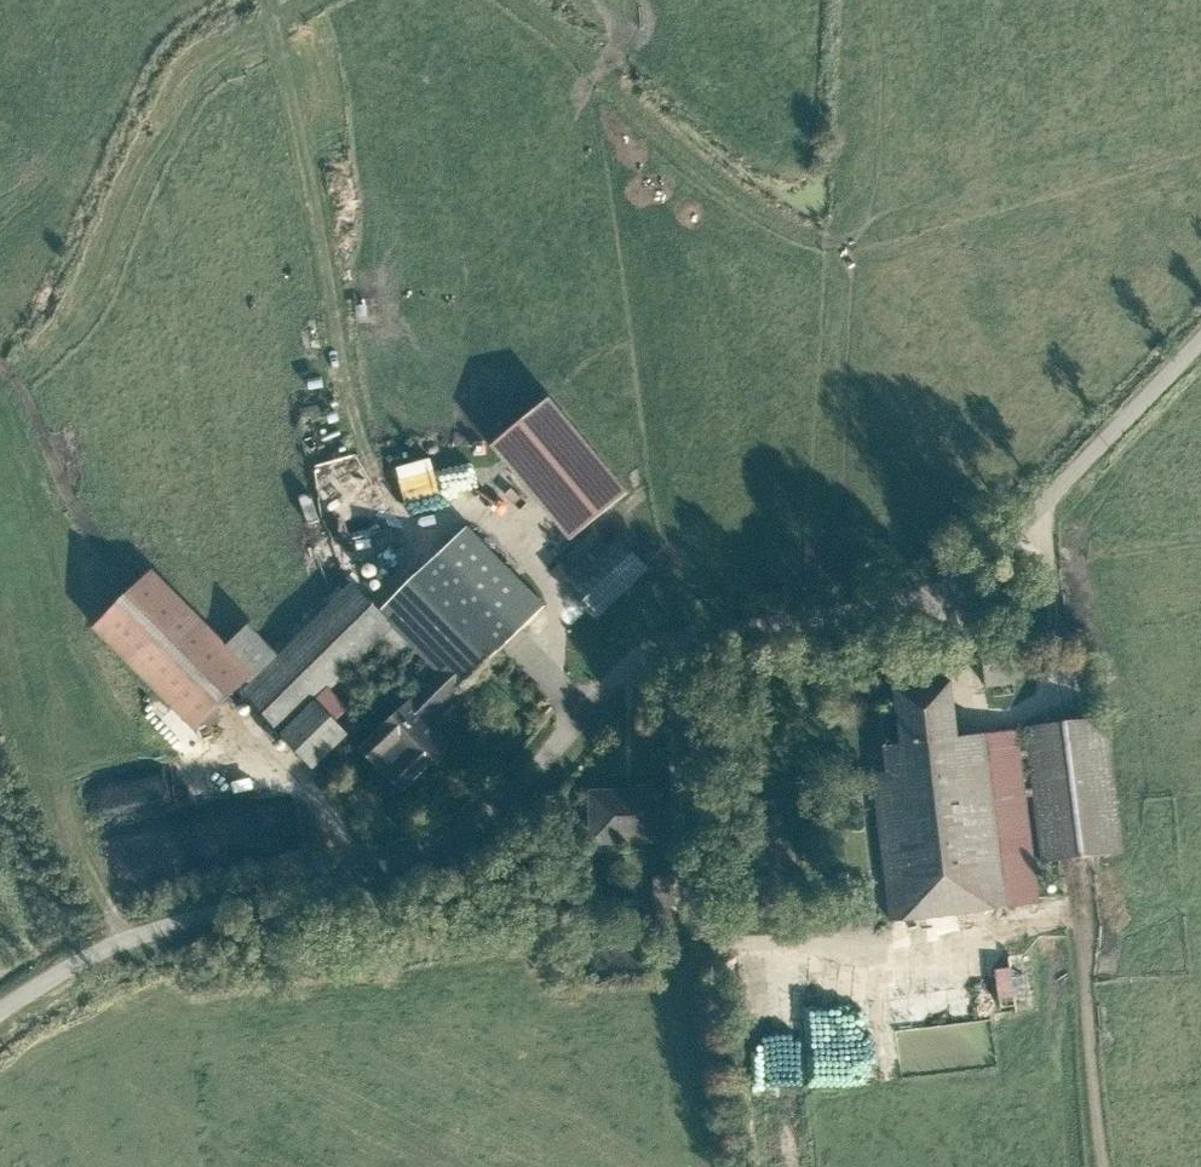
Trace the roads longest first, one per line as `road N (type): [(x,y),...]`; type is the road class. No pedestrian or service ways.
road 1 (unclassified): [(0,1014),(109,952),(400,866),(465,831),(591,723),(640,666),(689,639),(878,611),(963,577),(1200,347)]

